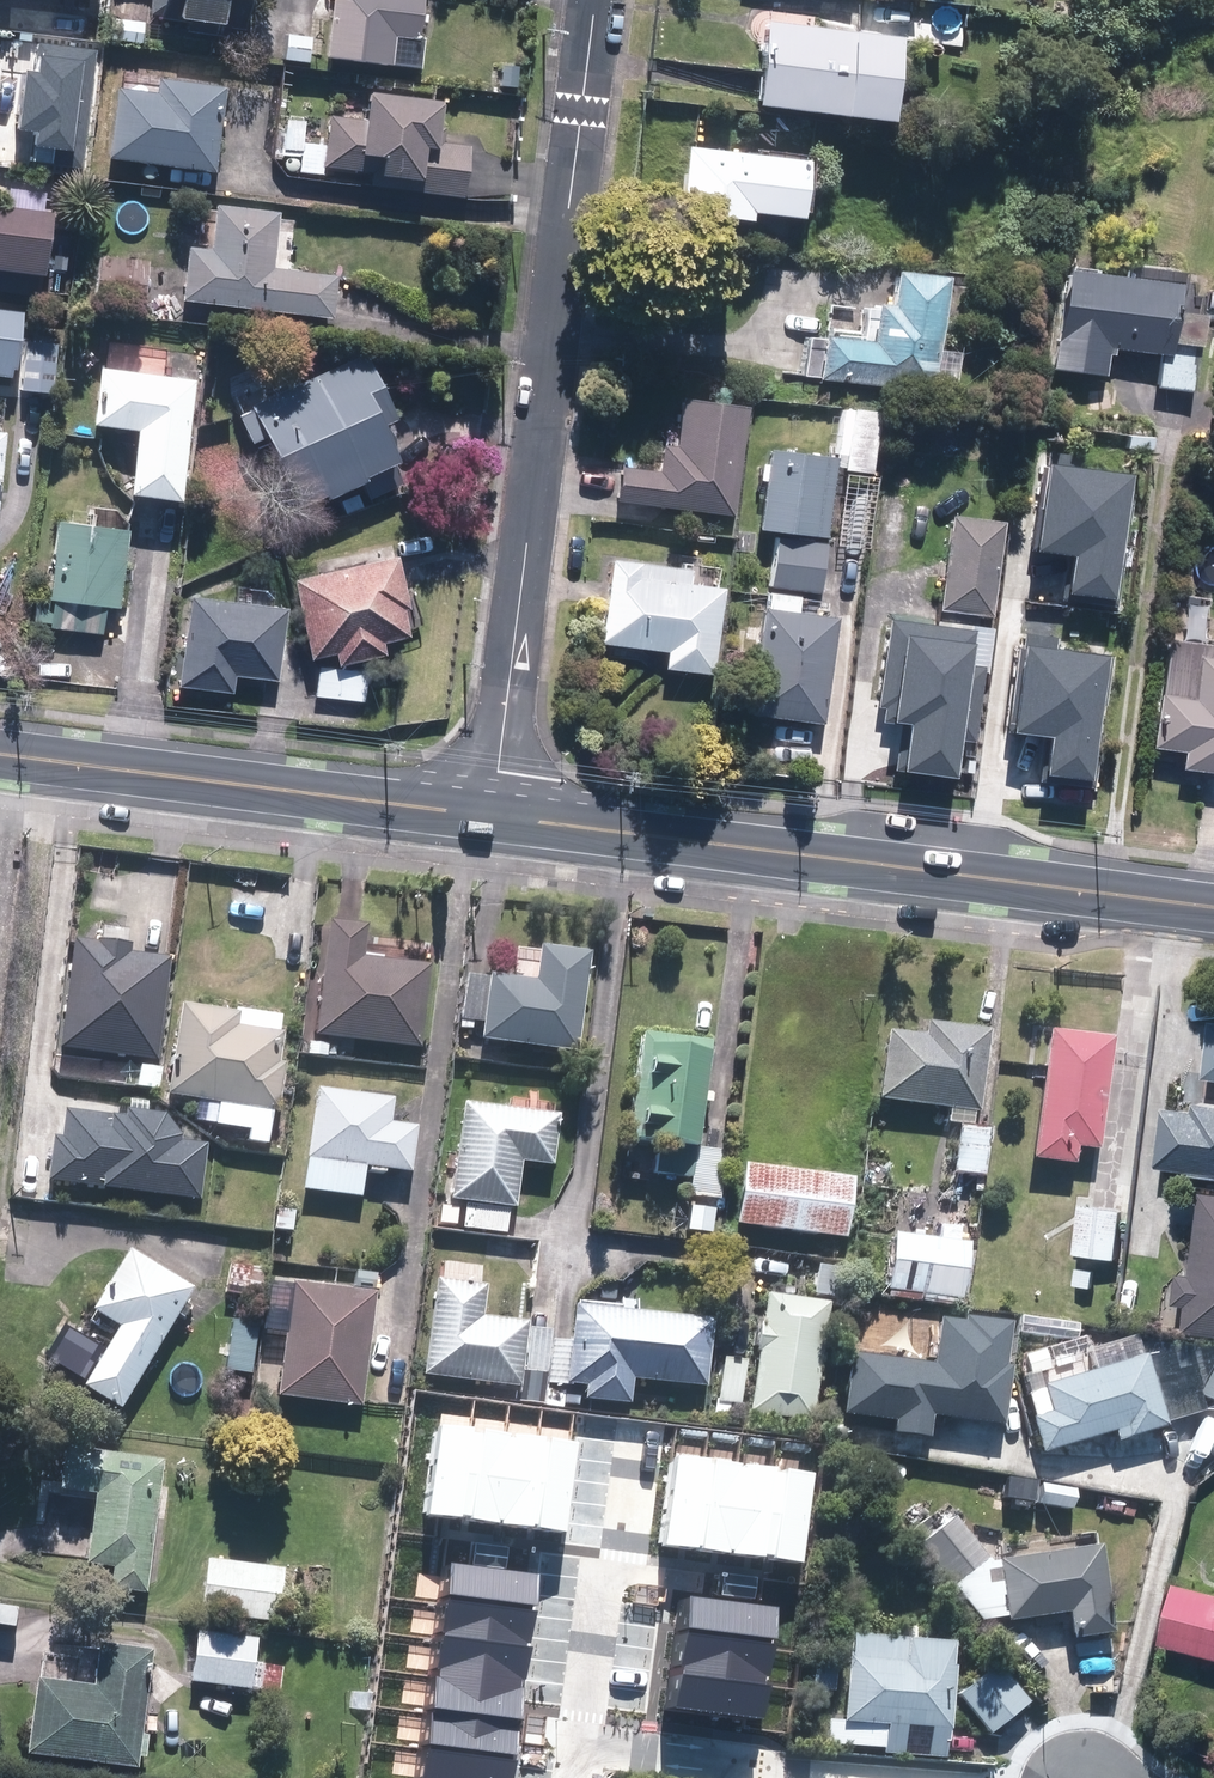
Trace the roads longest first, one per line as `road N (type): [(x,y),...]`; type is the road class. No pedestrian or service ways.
road 1 (residential): [(594,0),(490,814)]
road 2 (secondary): [(490,814),(1213,907)]
road 3 (secondary): [(0,753),(490,814)]

